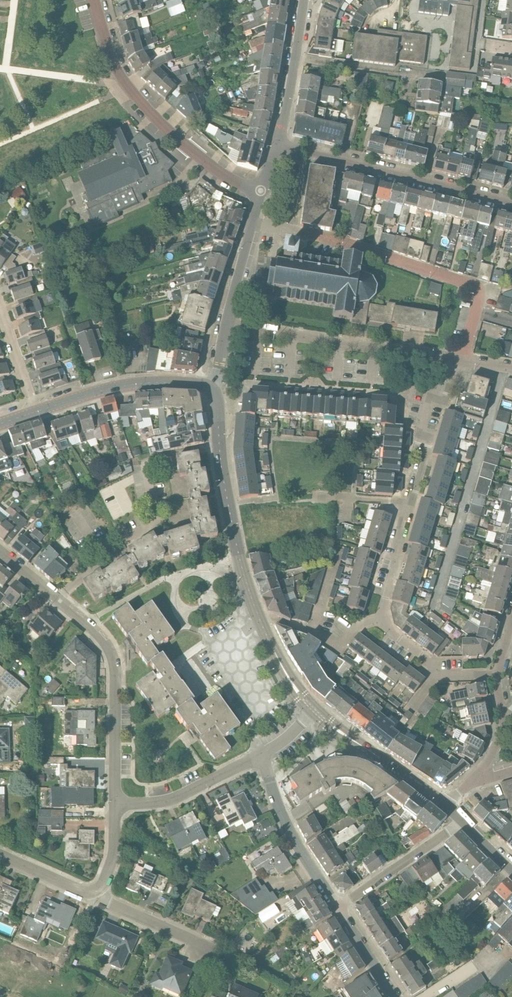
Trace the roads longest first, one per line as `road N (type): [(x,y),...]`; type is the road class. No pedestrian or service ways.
road 1 (residential): [(497,676),(439,676),(392,635),(383,617),(428,445),(421,428),(427,407),(447,395),(456,361)]
road 2 (tertiary): [(314,710),(284,670),(245,577),(213,390)]
road 3 (residential): [(115,804),(111,653),(87,623),(0,552)]
road 4 (residential): [(511,203),(276,144)]
road 5 (residential): [(456,361),(227,324)]
road 6 (tertiary): [(35,414),(129,384),(213,390)]
road 7 (residential): [(337,909),(281,812),(261,755)]
road 8 (residential): [(261,193),(201,160),(133,96)]
road 9 (tertiary): [(445,804),(314,710)]
road 10 (residential): [(115,804),(182,797),(261,755)]
road 11 (residential): [(337,909),(462,822)]
road 12 (tertiary): [(276,144),(303,0)]
road 13 (residential): [(133,96),(0,154)]
road 14 (tertiary): [(227,324),(261,193)]
road 15 (residential): [(204,945),(88,893)]

